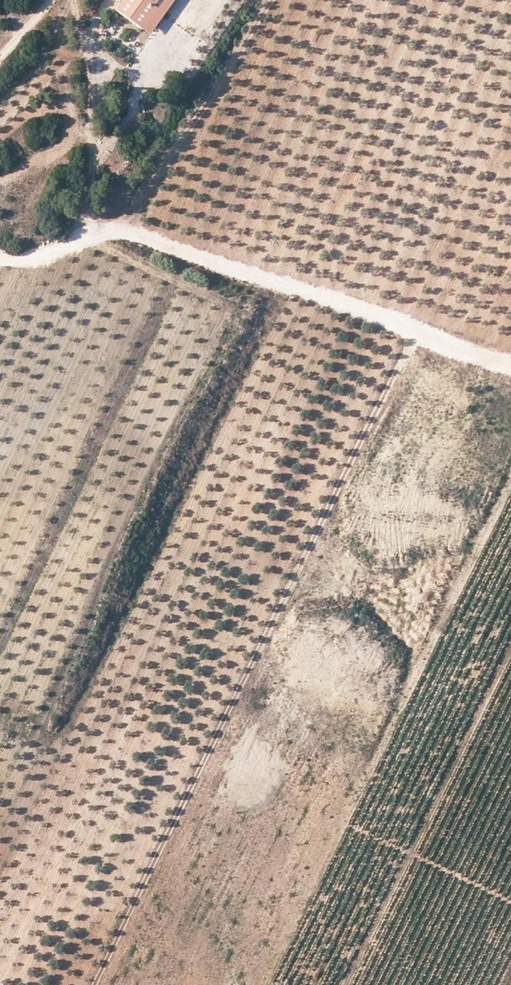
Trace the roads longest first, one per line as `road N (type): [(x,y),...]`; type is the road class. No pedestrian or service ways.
road 1 (track): [(0,257),(15,260),(120,230),(510,358)]

